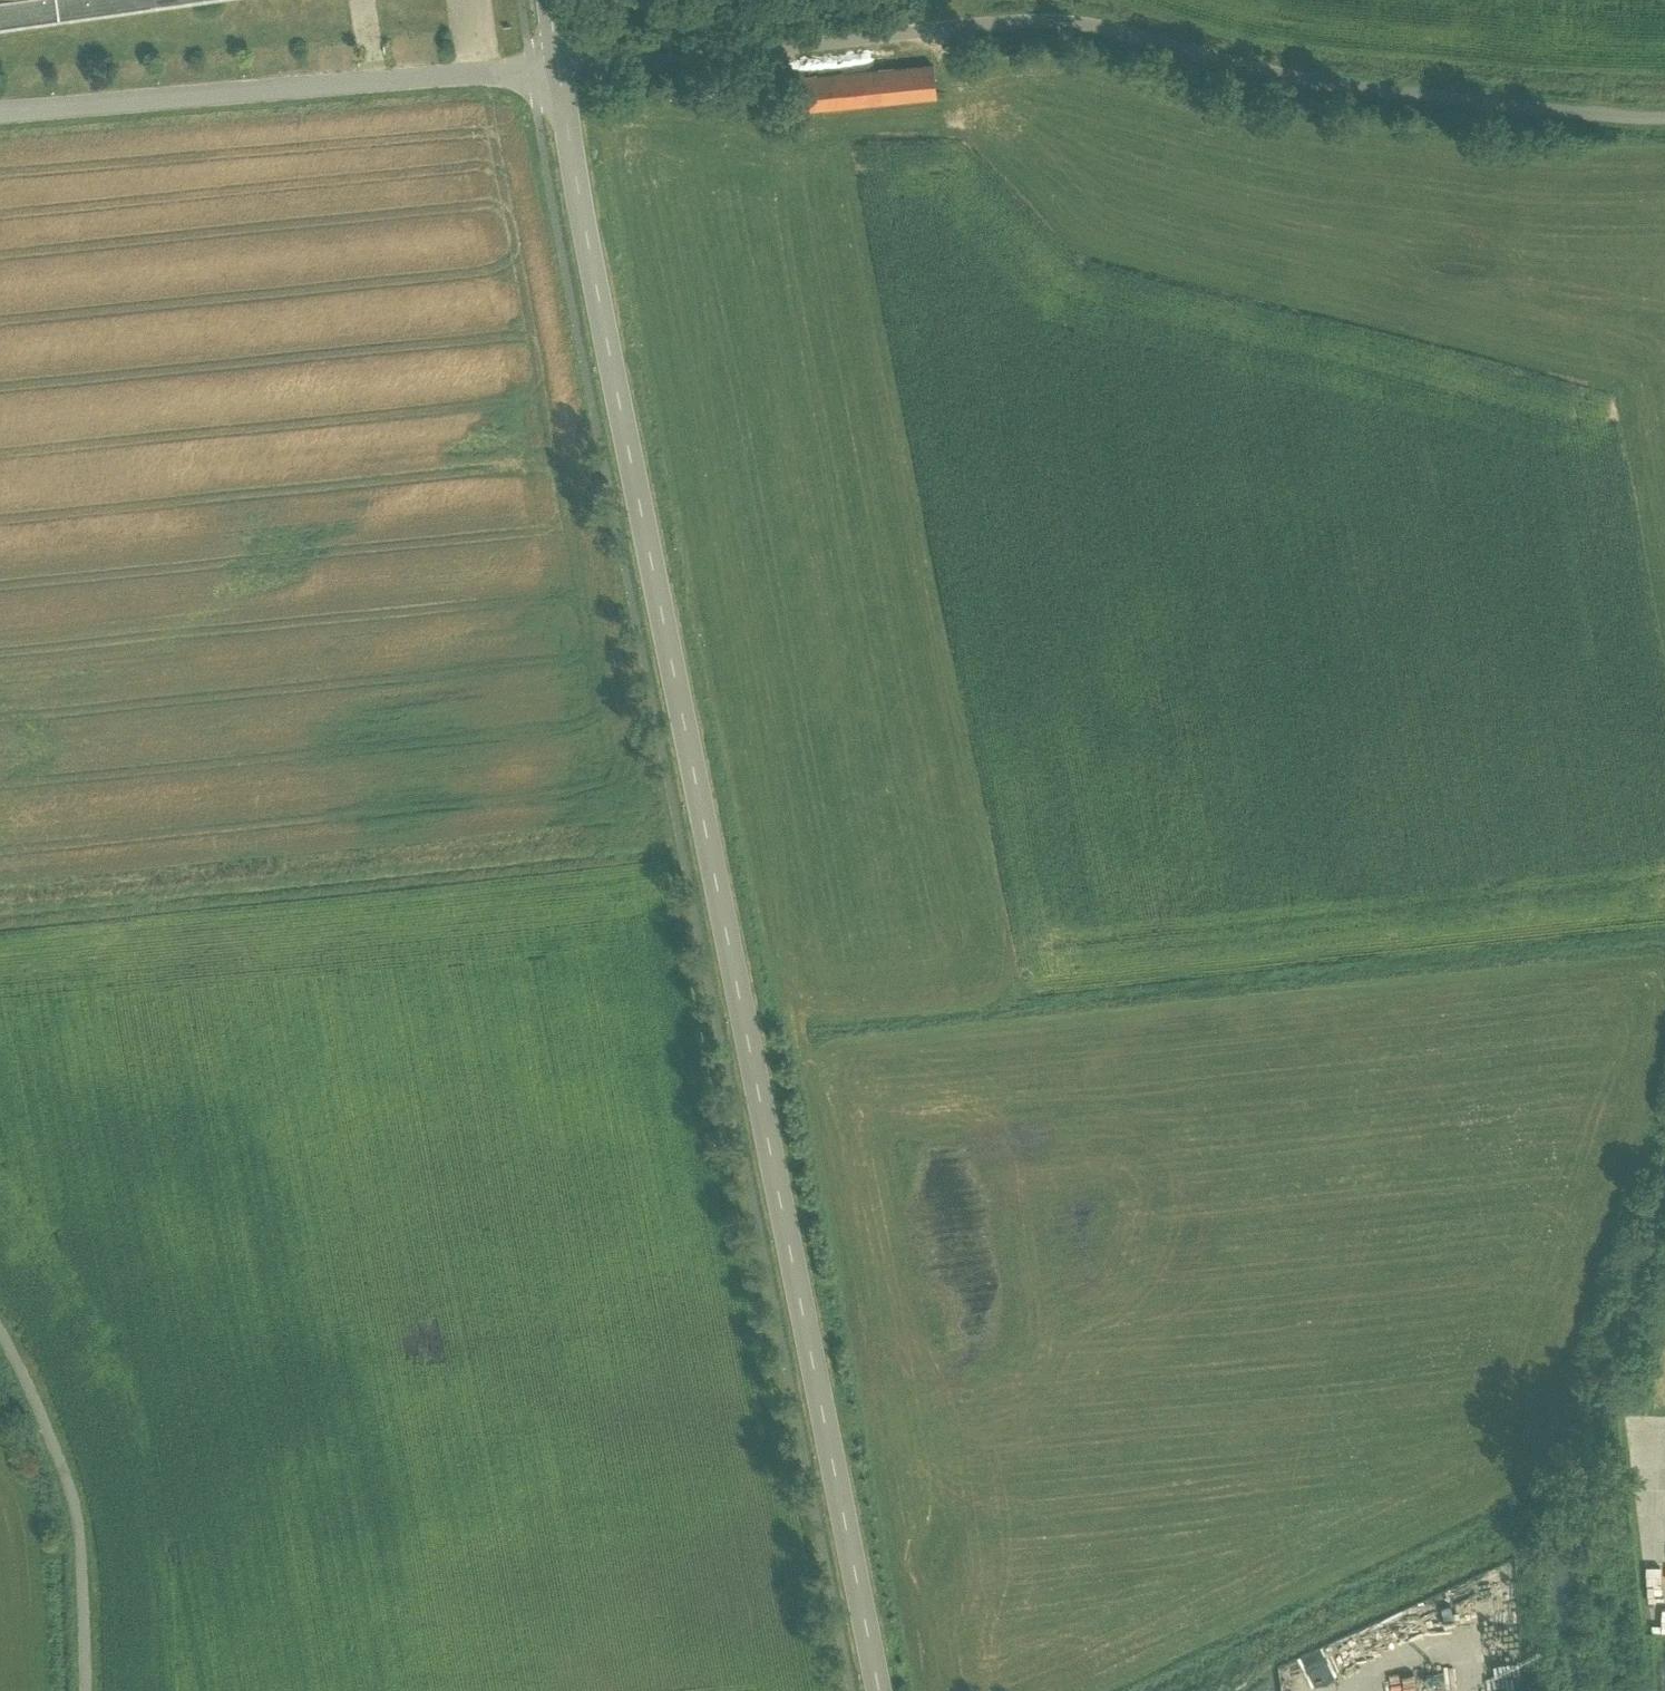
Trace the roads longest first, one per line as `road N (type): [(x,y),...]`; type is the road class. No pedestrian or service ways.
road 1 (tertiary): [(560,78),(880,1690)]
road 2 (unclassified): [(1664,117),(1299,80),(1070,24),(560,78)]
road 3 (unclassified): [(560,78),(0,117)]
road 4 (unclassified): [(89,1690),(82,1533),(64,1469),(0,1332)]

